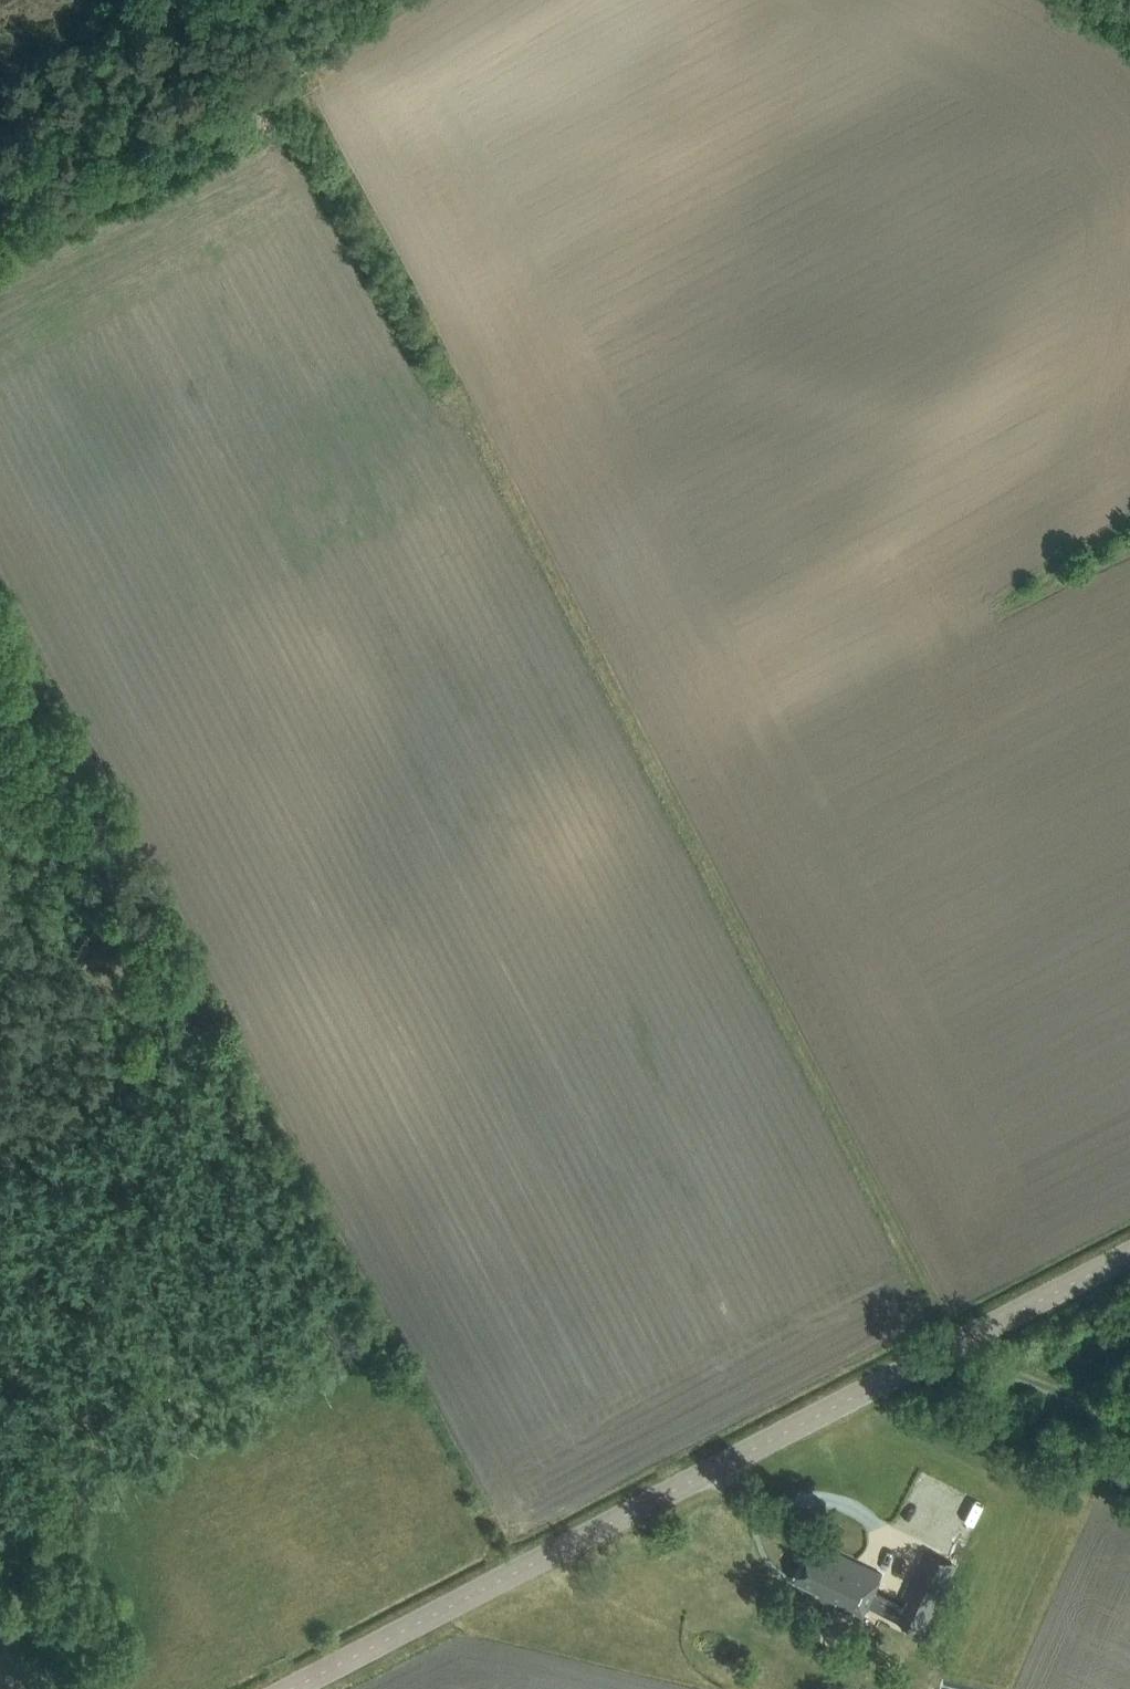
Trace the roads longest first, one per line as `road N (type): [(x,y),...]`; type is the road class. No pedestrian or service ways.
road 1 (tertiary): [(289,1688),(1129,1253)]
road 2 (track): [(962,1340),(978,1367),(1129,1437)]

